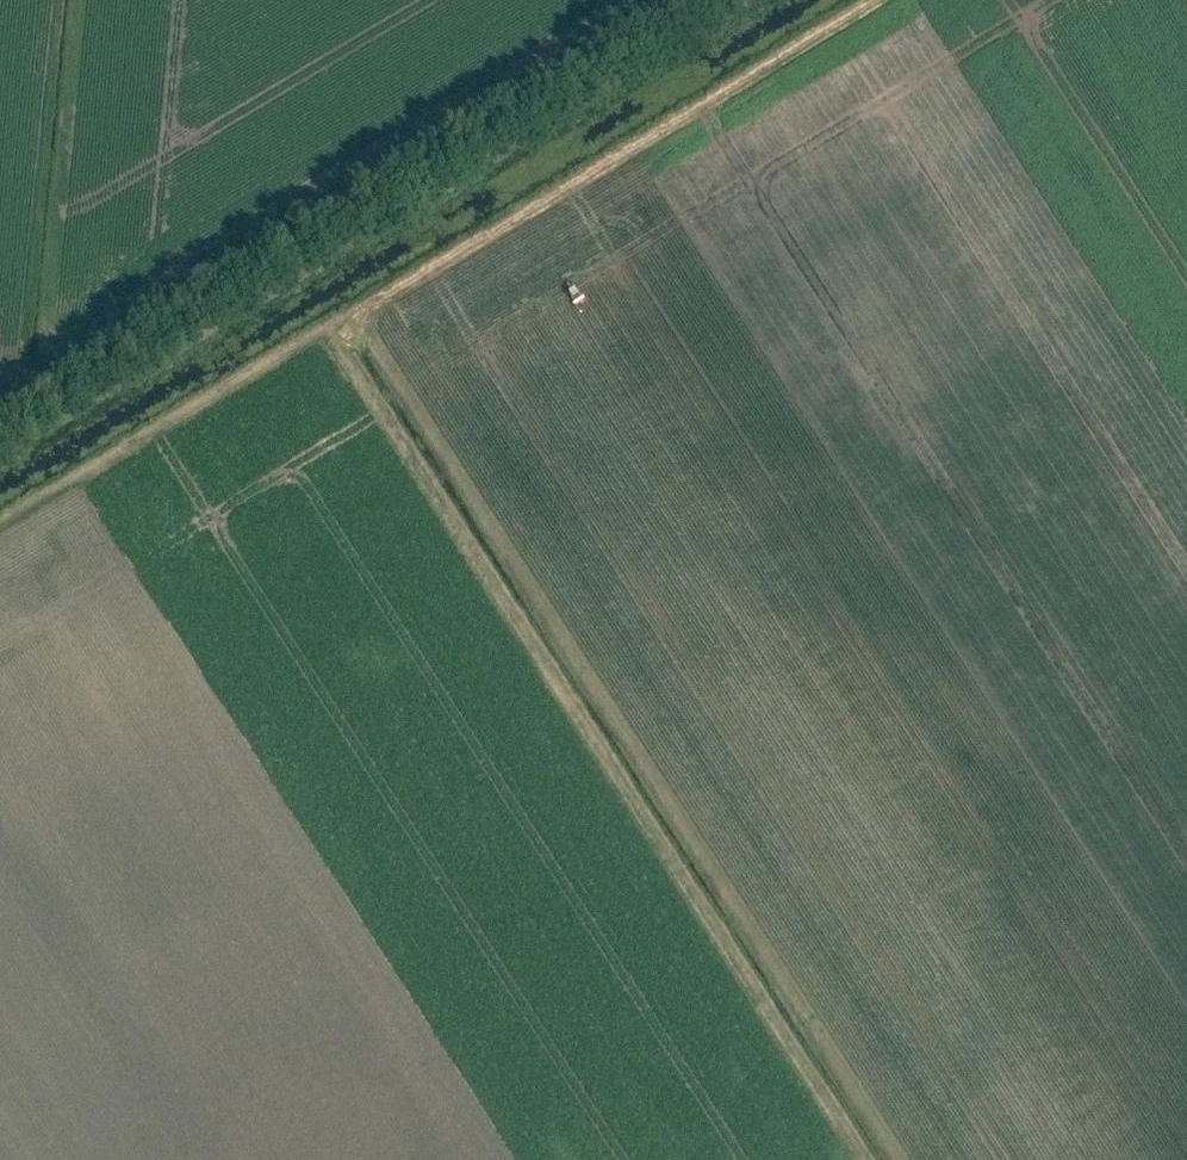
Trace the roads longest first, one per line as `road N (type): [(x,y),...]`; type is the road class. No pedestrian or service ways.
road 1 (track): [(0,409),(670,0)]

